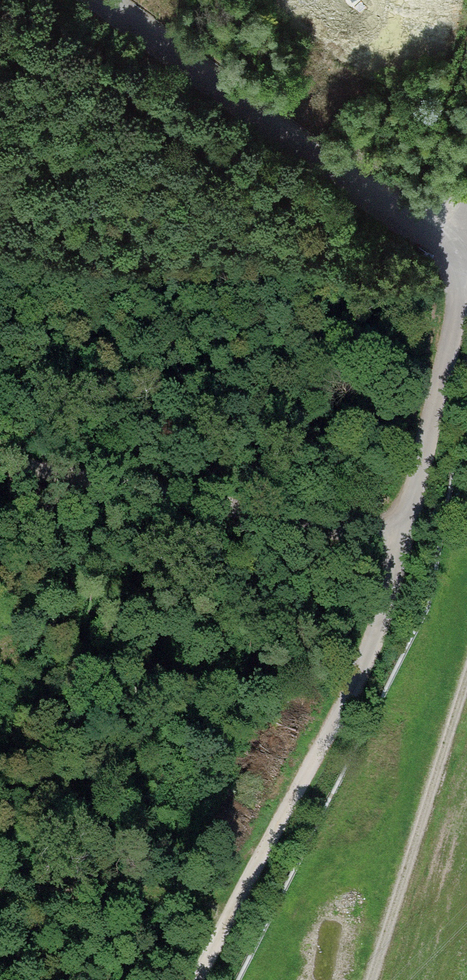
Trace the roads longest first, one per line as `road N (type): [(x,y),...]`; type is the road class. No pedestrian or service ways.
road 1 (track): [(464,266),(402,544),(343,710),(201,979)]
road 2 (unclassified): [(464,266),(102,0)]
road 3 (track): [(0,465),(402,544)]

